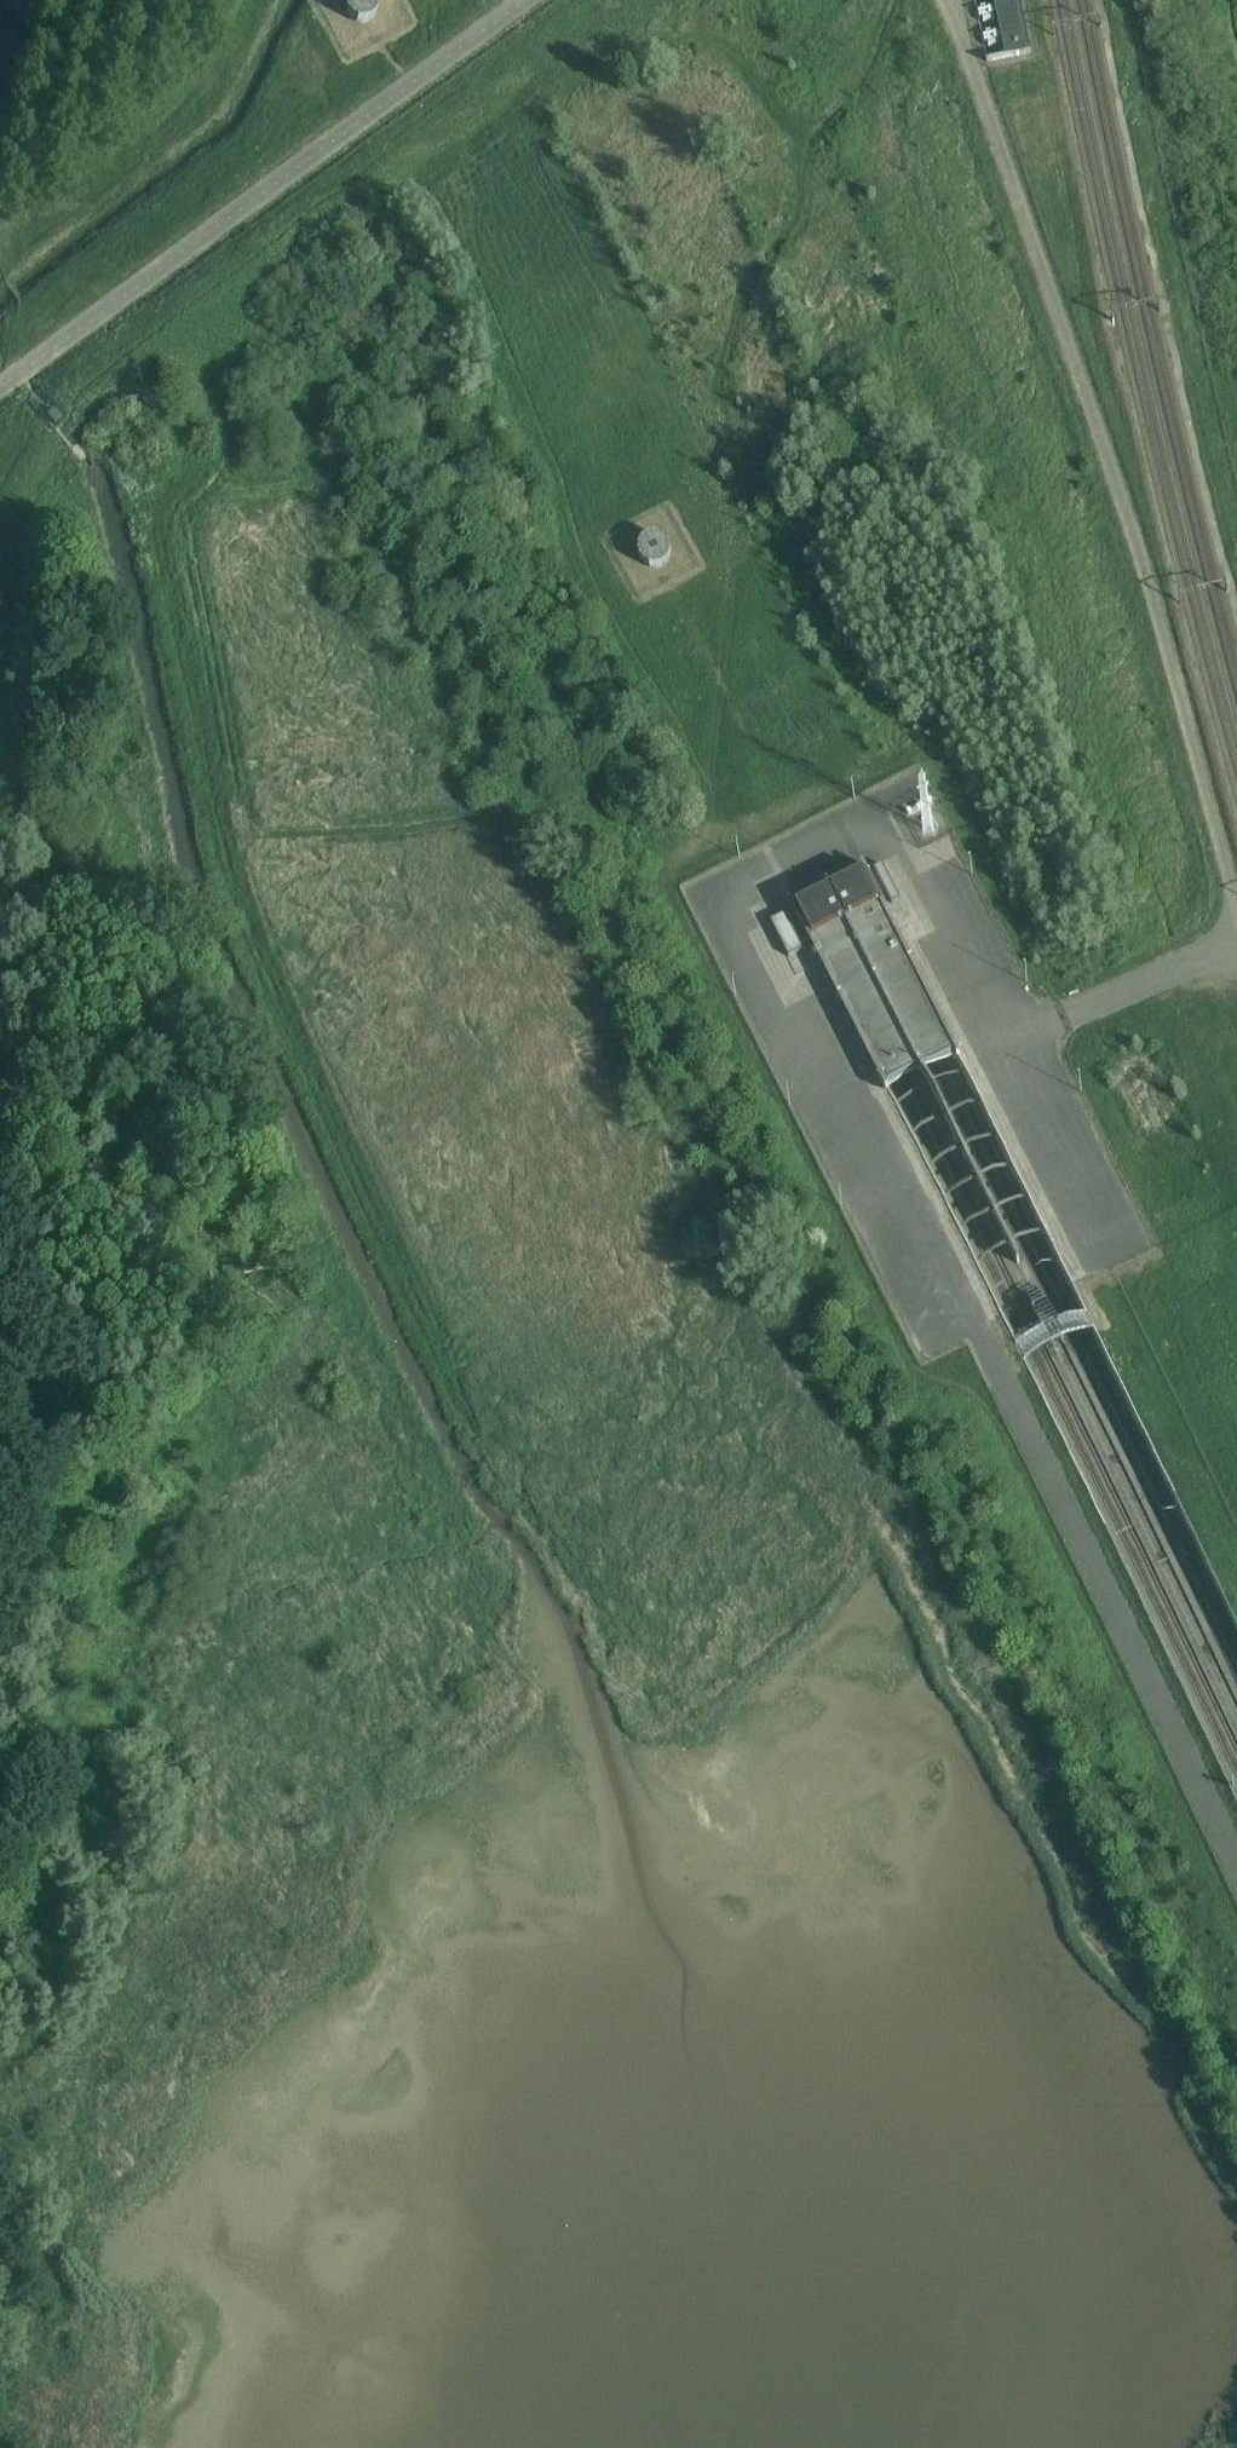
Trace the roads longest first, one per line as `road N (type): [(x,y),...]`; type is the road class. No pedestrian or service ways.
road 1 (track): [(890,0),(856,84),(810,124),(771,109),(734,57),(711,43),(678,40),(591,65),(546,103),(554,149),(638,304),(725,491),(730,521),(732,605),(712,780),(668,882),(672,914),(899,1349),(915,1371),(966,1391),(988,1412),(1236,1926)]

